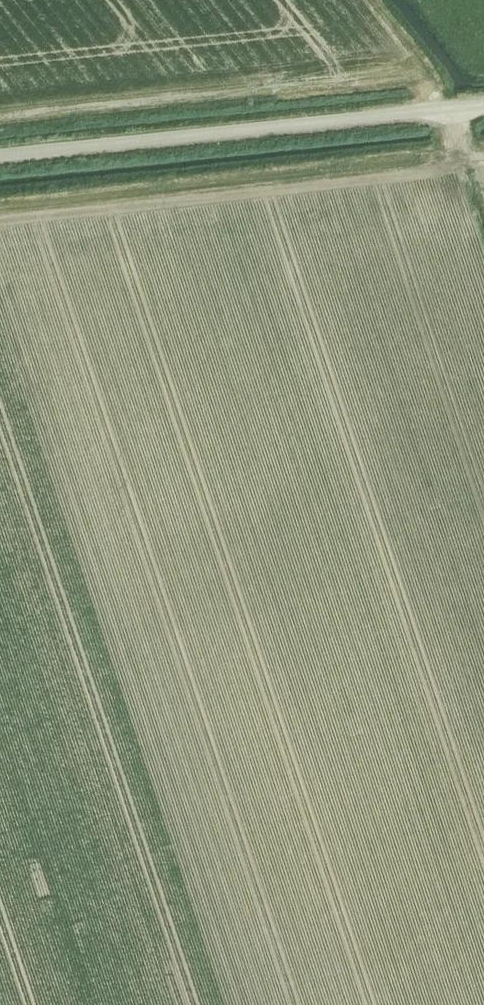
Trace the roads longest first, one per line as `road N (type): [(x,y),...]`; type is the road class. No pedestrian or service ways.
road 1 (unclassified): [(0,155),(483,103)]

